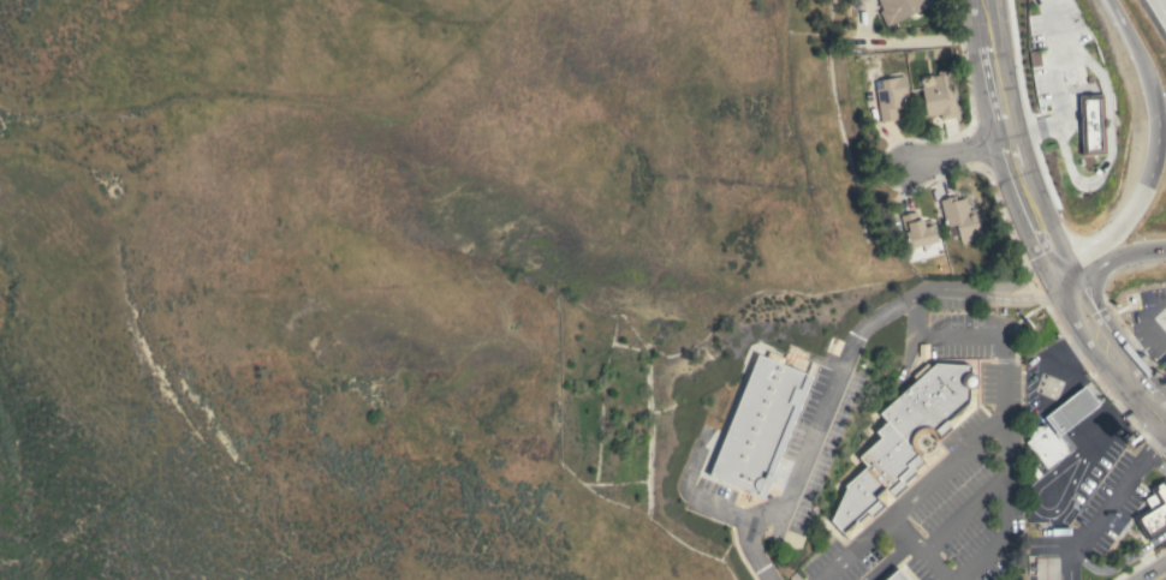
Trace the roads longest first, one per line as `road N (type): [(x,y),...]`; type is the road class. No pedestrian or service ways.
road 1 (motorway): [(1152,91),(1153,167),(1136,204),(1108,238),(1055,268)]
road 2 (secondary): [(1084,319),(1013,174)]
road 3 (secondary): [(1004,143),(977,0)]
road 4 (secondary): [(1165,421),(1084,319)]

